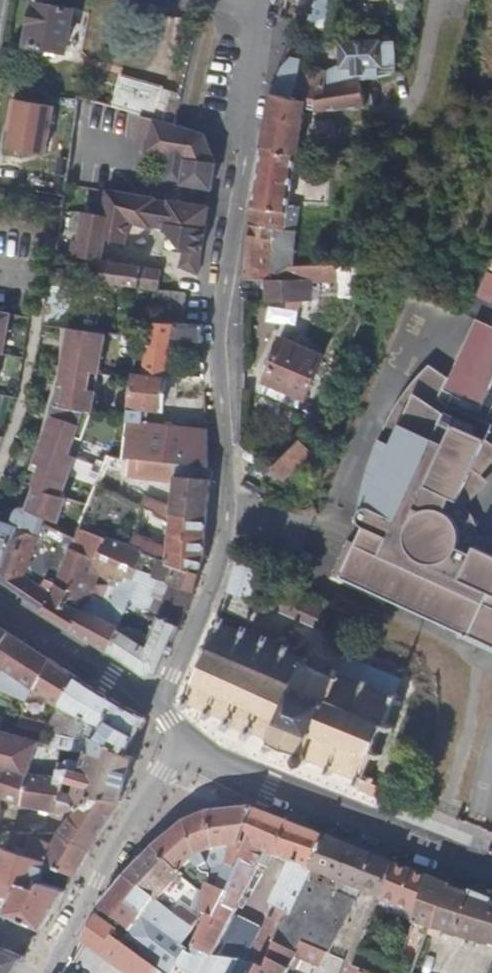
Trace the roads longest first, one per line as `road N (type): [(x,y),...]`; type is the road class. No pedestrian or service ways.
road 1 (residential): [(155,707),(228,541),(218,324),(267,0)]
road 2 (residential): [(491,878),(269,789),(182,744)]
road 3 (residential): [(45,972),(182,744)]
road 4 (residential): [(155,707),(0,600)]

